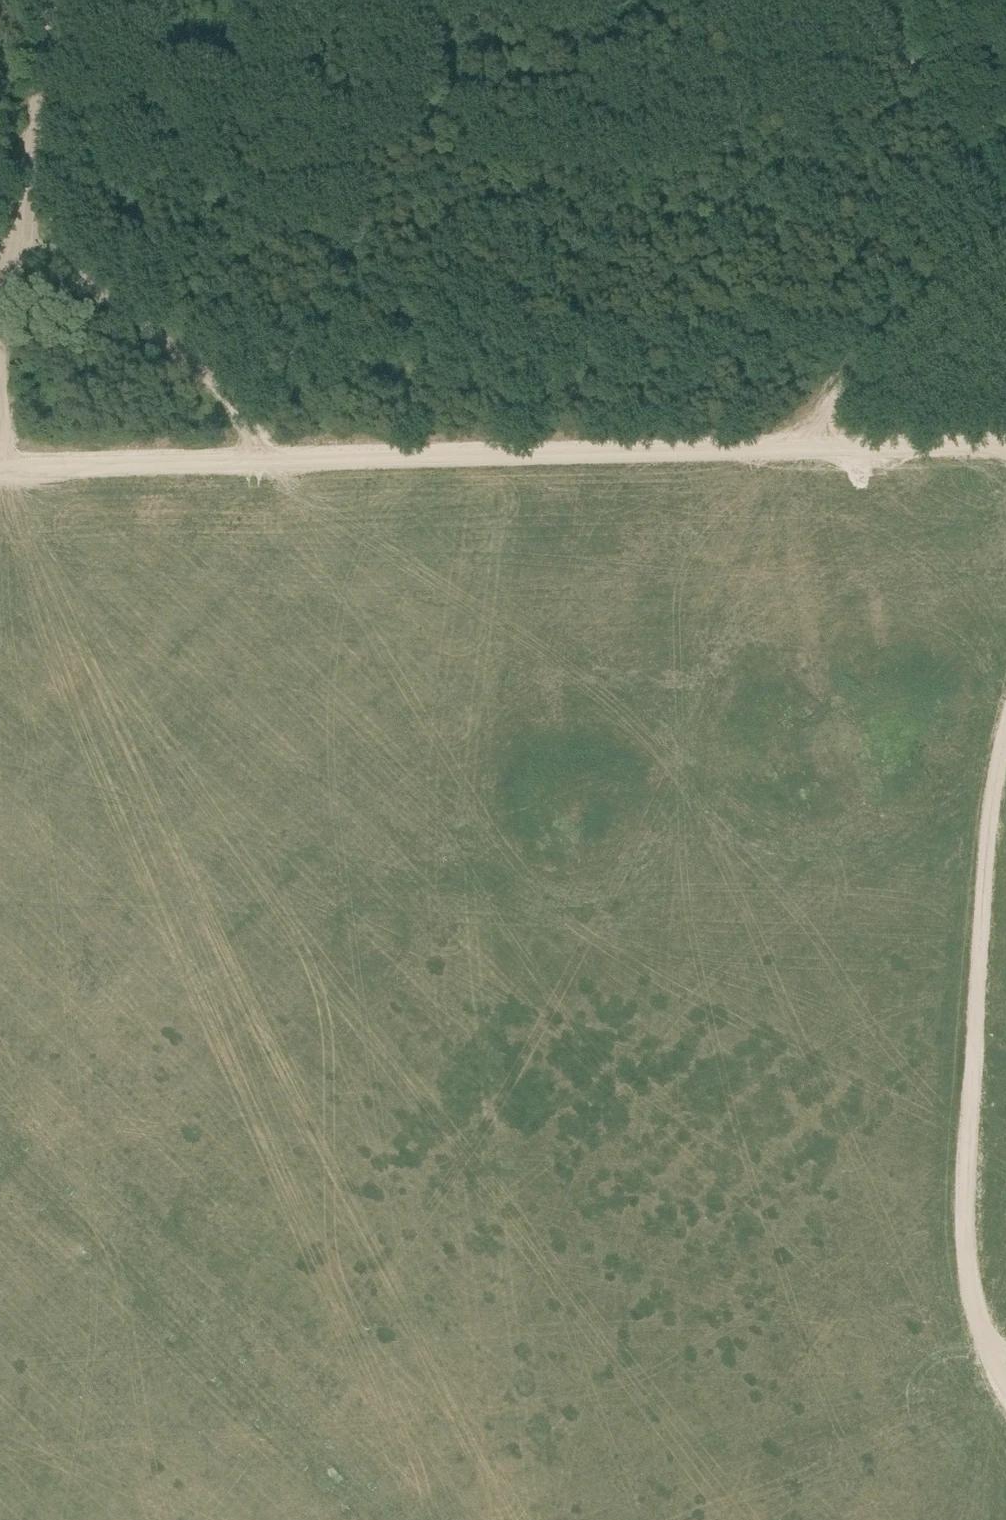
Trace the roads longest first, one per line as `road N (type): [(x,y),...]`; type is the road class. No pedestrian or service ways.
road 1 (track): [(0,463),(720,440)]
road 2 (track): [(1005,705),(971,1189),(975,1320),(1005,1389)]
road 3 (track): [(720,440),(1005,447)]
road 4 (track): [(878,0),(1005,227)]

